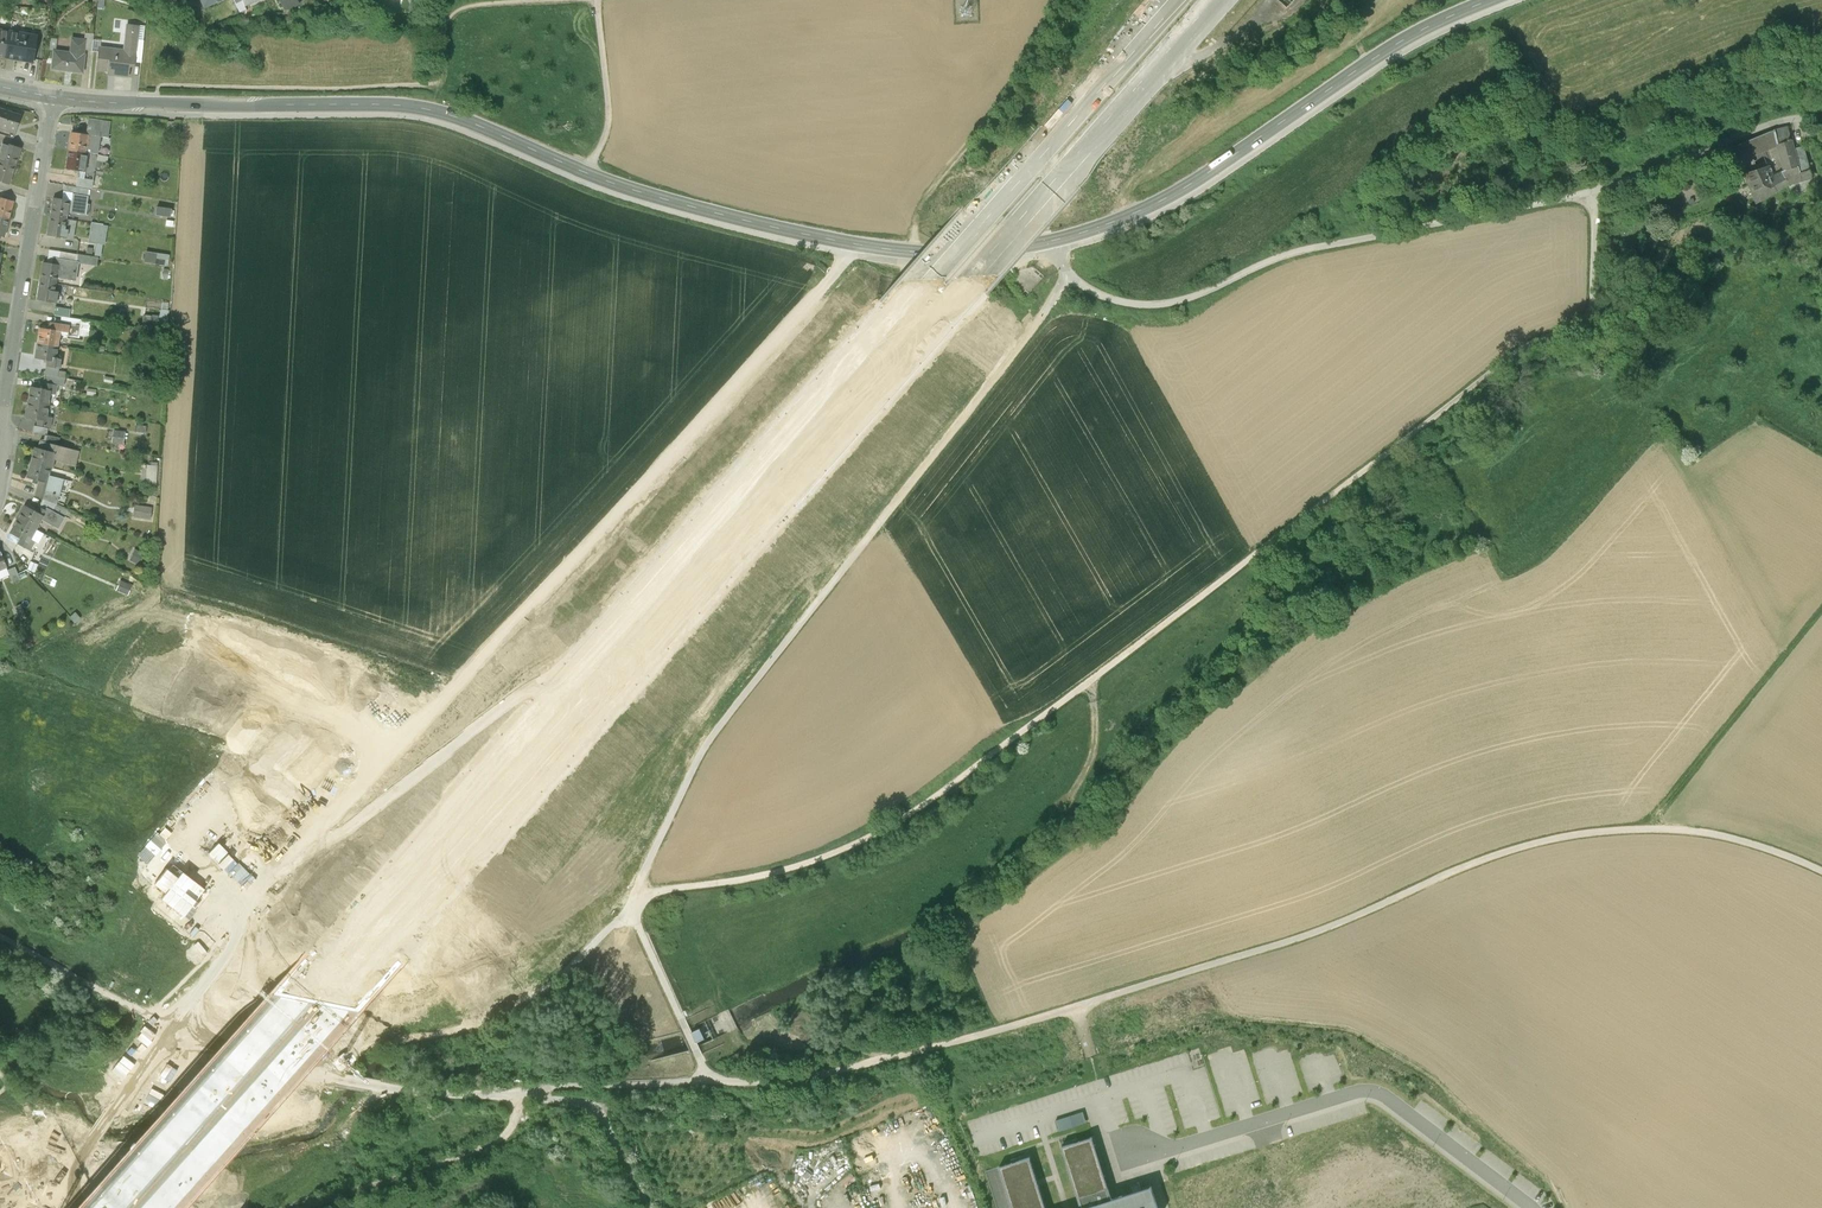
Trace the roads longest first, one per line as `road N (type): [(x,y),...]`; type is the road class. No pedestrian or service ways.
road 1 (motorway): [(1181,0),(114,1207)]
road 2 (motorway): [(147,1207),(1214,0)]
road 3 (track): [(517,1095),(792,1082),(928,1050),(1298,939),(1499,853),(1578,833),(1706,832),(1821,870)]
road 4 (track): [(636,893),(818,860),(923,803),(1516,352),(1587,320),(1592,192)]
road 5 (secondary): [(53,97),(401,105),(452,115),(631,189),(846,243),(975,254),(1057,239)]
road 6 (residential): [(1821,116),(1779,122),(1592,192),(1276,257),(1188,299),(1155,305),(1123,303),(1069,281),(1057,239)]
road 7 (track): [(1069,281),(706,747),(636,893)]
road 8 (secondary): [(1057,239),(1150,207),(1415,33),(1491,0)]
road 9 (track): [(311,1077),(346,1049),(468,1021),(549,990),(608,937),(636,893)]
road 10 (residential): [(0,453),(53,97)]
road 11 (track): [(0,931),(223,1050),(311,1077)]
road 12 (track): [(1647,829),(1821,614)]
road 13 (track): [(311,1077),(427,1095),(517,1095)]
road 14 (track): [(636,893),(637,924),(711,1081)]
road 15 (track): [(771,1140),(742,1122),(593,1101)]
road 16 (track): [(587,173),(609,117),(597,0)]
road 17 (track): [(438,84),(452,12),(554,0)]
road 18 (track): [(1092,681),(1091,763),(1068,799)]
road 19 (track): [(650,1207),(593,1101)]

